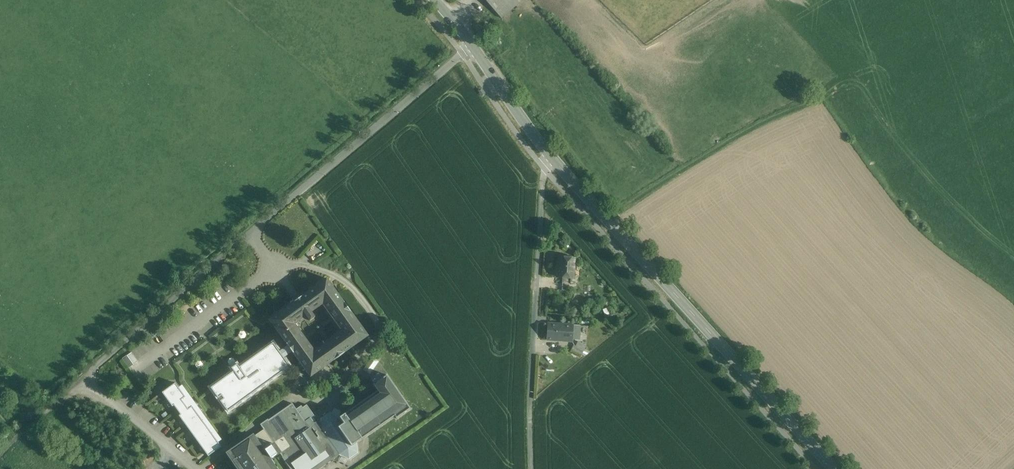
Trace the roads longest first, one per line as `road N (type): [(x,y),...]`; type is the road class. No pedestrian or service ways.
road 1 (unclassified): [(196,468),(86,380),(472,45)]
road 2 (tertiary): [(553,161),(834,468)]
road 3 (residential): [(532,468),(544,178),(553,161)]
road 4 (tertiary): [(472,45),(553,161)]

